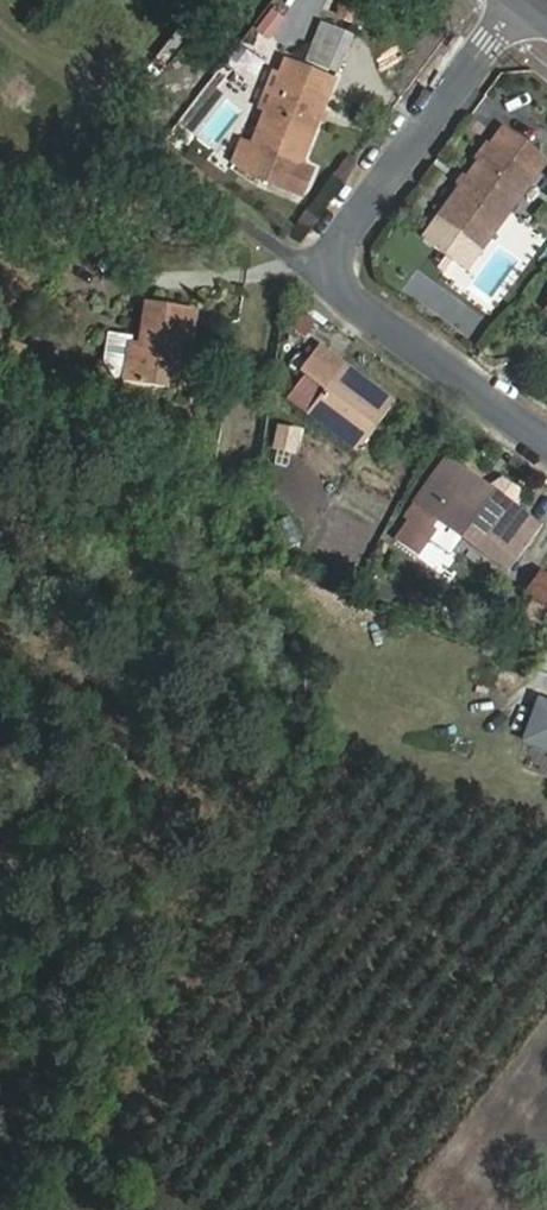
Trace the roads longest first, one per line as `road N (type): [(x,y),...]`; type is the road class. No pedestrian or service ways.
road 1 (residential): [(546,438),(351,286),(344,226),(516,0)]

